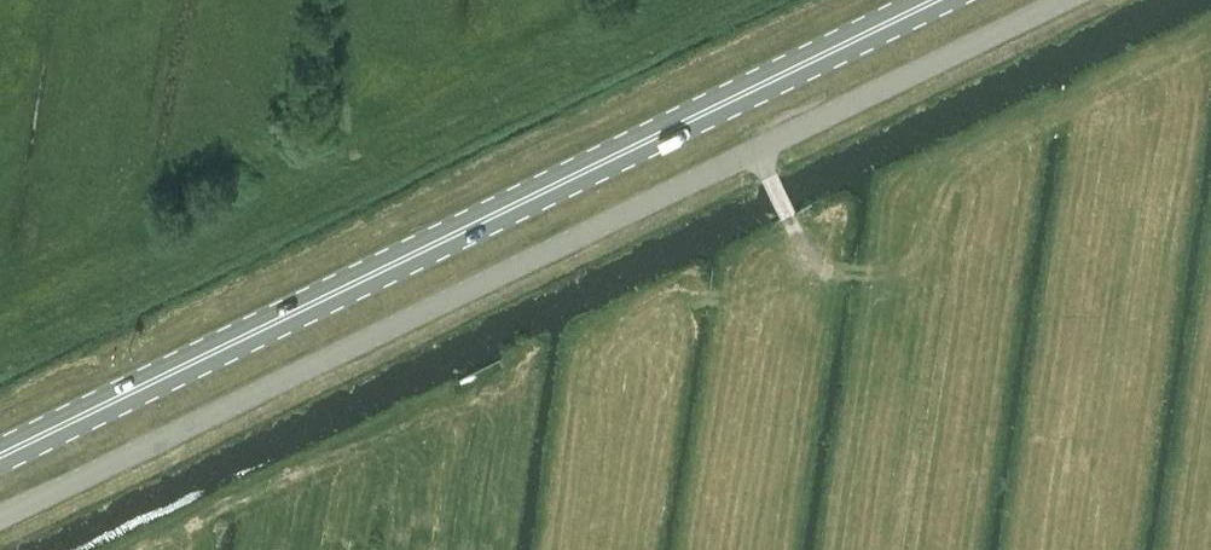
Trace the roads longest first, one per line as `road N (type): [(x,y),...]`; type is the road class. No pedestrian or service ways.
road 1 (unclassified): [(0,514),(1060,0)]
road 2 (primary): [(0,455),(918,0)]
road 3 (track): [(911,457),(936,316),(931,285),(906,265),(819,249),(802,230),(773,263),(664,324),(631,499)]
road 4 (track): [(787,215),(802,230),(762,443)]

